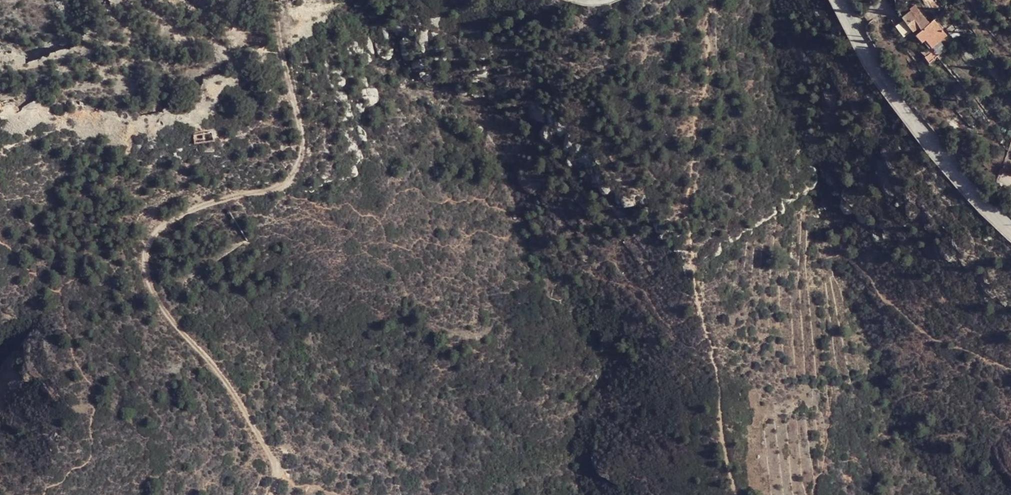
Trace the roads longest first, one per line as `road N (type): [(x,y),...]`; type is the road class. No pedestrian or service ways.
road 1 (track): [(275,0),(301,157),(273,188),(184,212),(158,230),(145,272),(154,296),(218,373),(272,460),(269,494)]
road 2 (unclassified): [(835,0),(898,102),(1010,230)]

